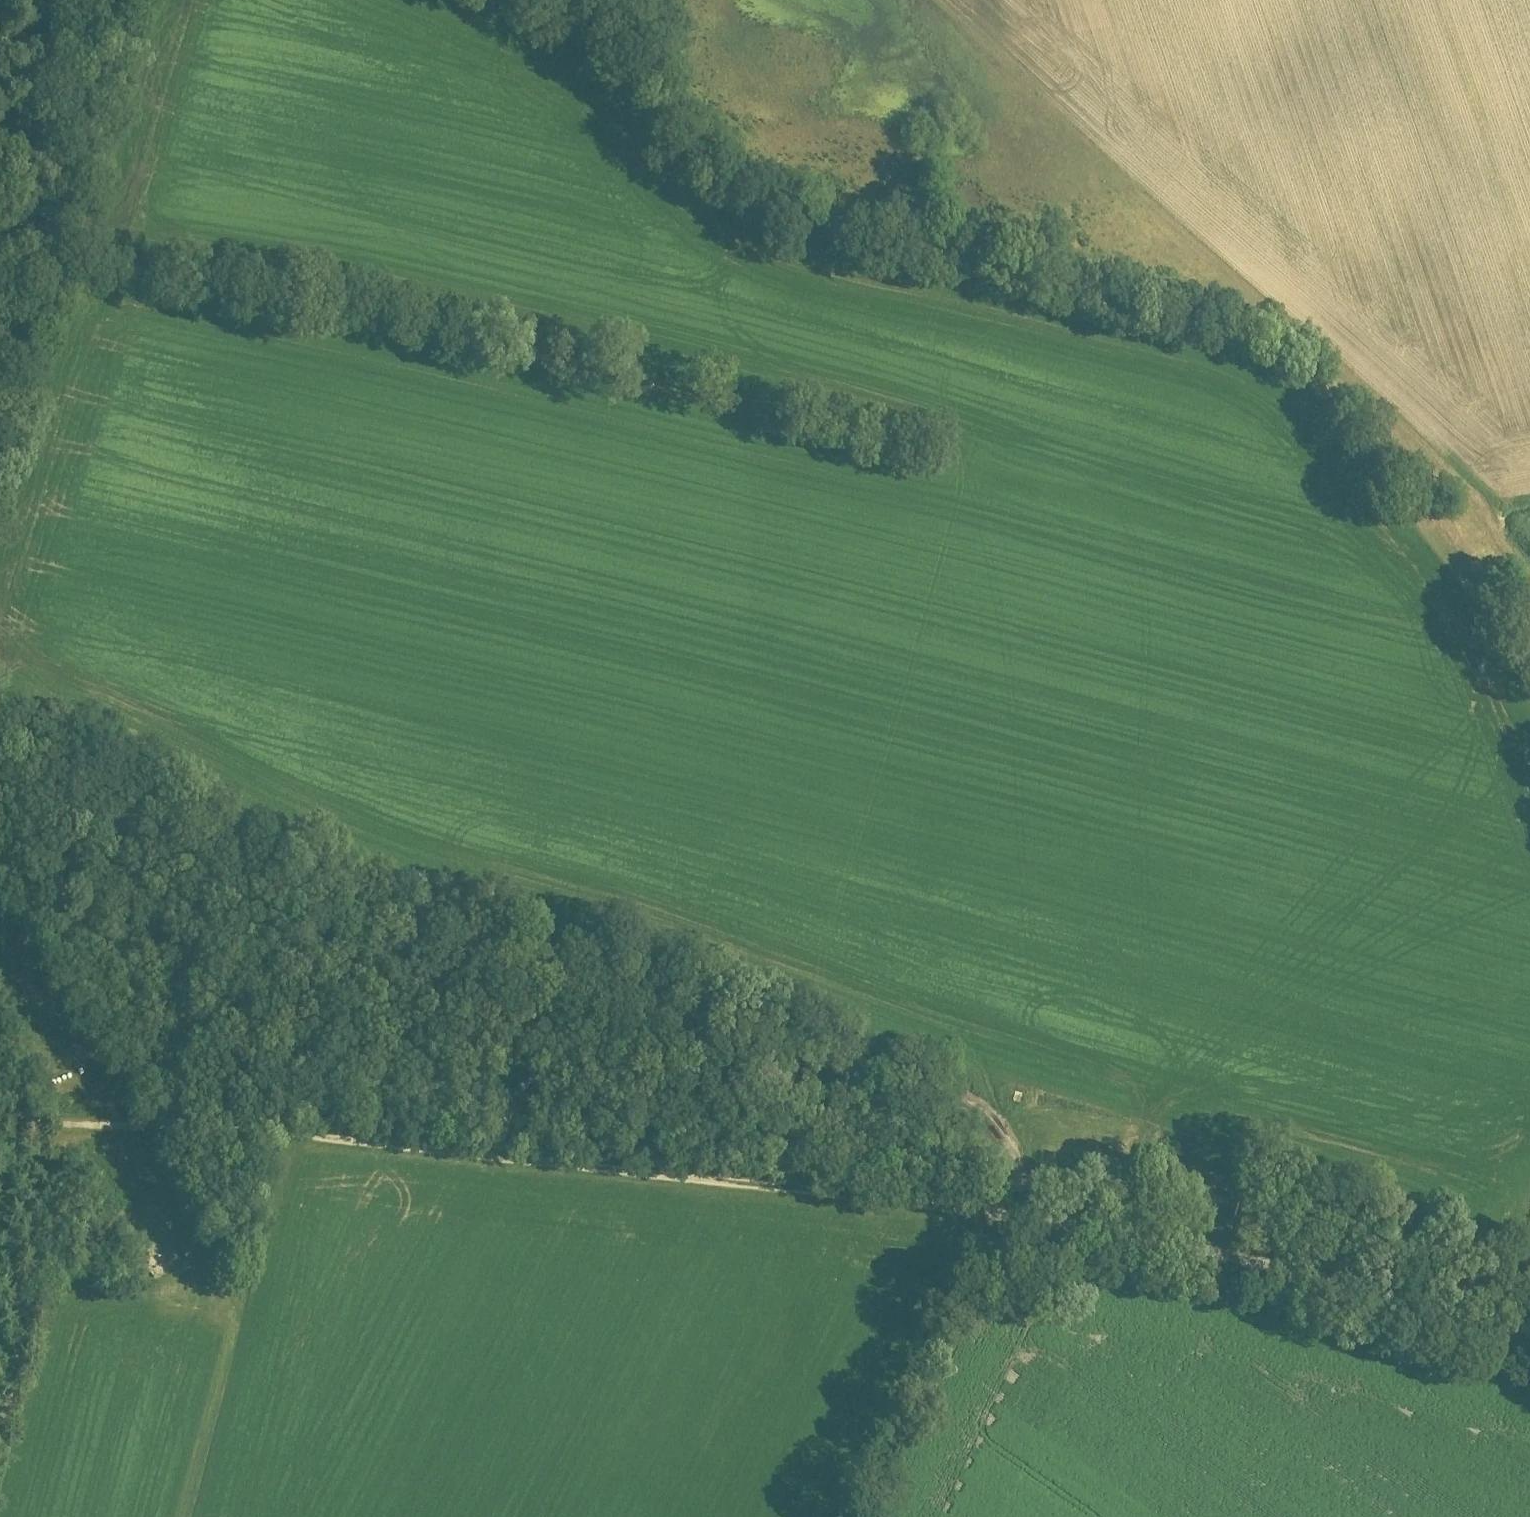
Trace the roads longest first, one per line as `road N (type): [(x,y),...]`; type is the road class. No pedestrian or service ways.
road 1 (track): [(999,1218),(967,1090),(100,788),(0,691)]
road 2 (track): [(34,1126),(282,1139),(999,1218)]
road 3 (track): [(999,1218),(1173,1249),(1529,1340)]
road 4 (track): [(0,381),(78,0)]

